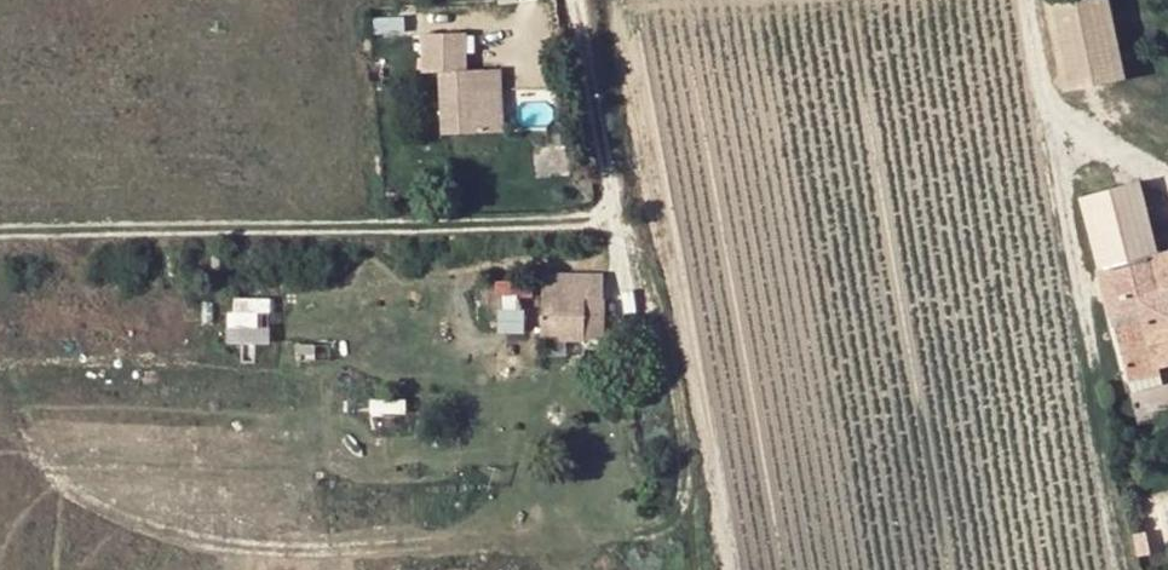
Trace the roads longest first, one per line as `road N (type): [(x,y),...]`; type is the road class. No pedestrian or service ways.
road 1 (unclassified): [(573,0),(625,304)]
road 2 (track): [(625,304),(649,313),(691,569)]

